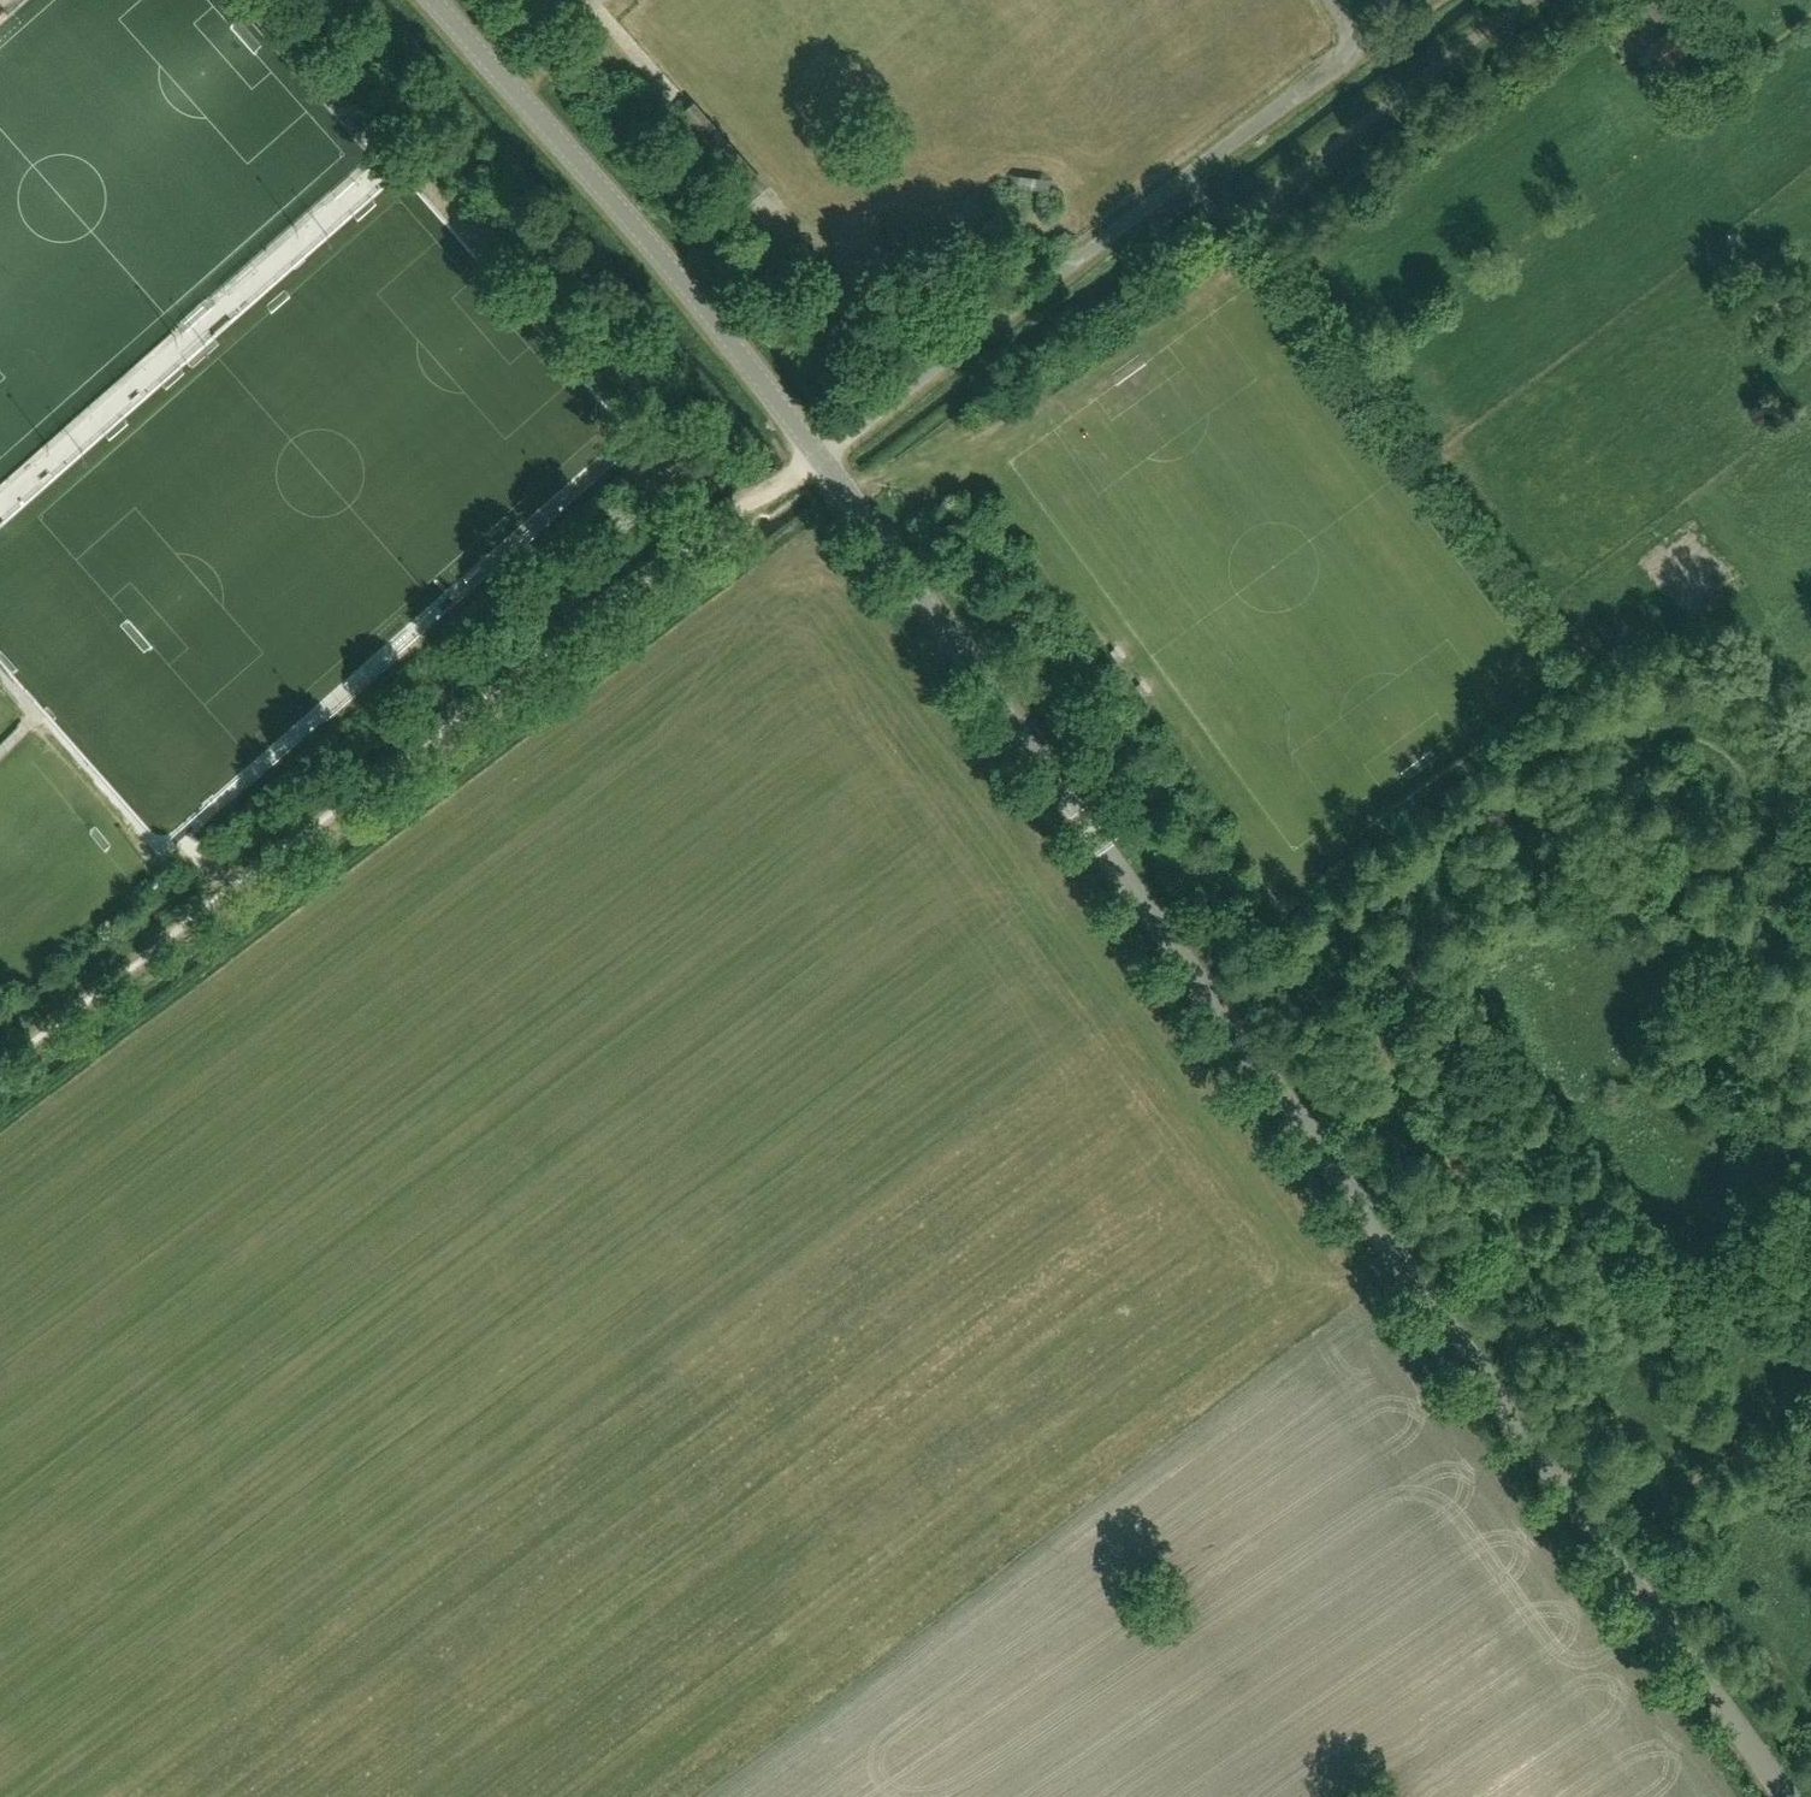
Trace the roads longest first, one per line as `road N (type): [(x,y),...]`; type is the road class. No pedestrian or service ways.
road 1 (unclassified): [(1790,1796),(821,457),(619,210),(431,0)]

